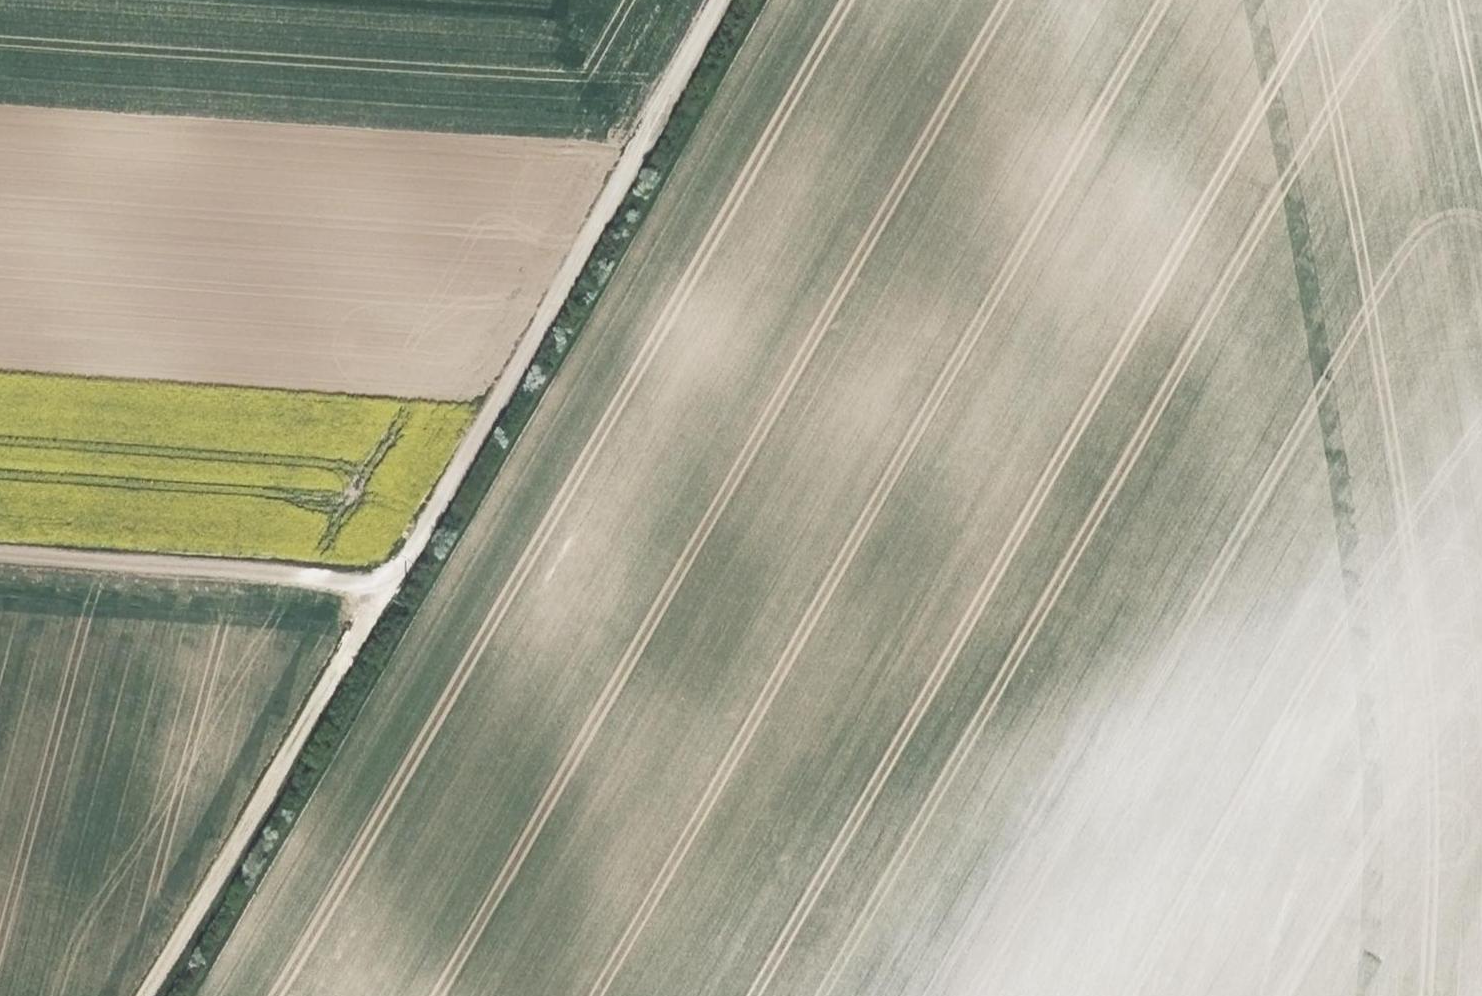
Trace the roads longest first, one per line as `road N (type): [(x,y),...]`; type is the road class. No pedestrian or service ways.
road 1 (track): [(137,995),(396,575),(722,0)]
road 2 (track): [(0,547),(396,575)]

